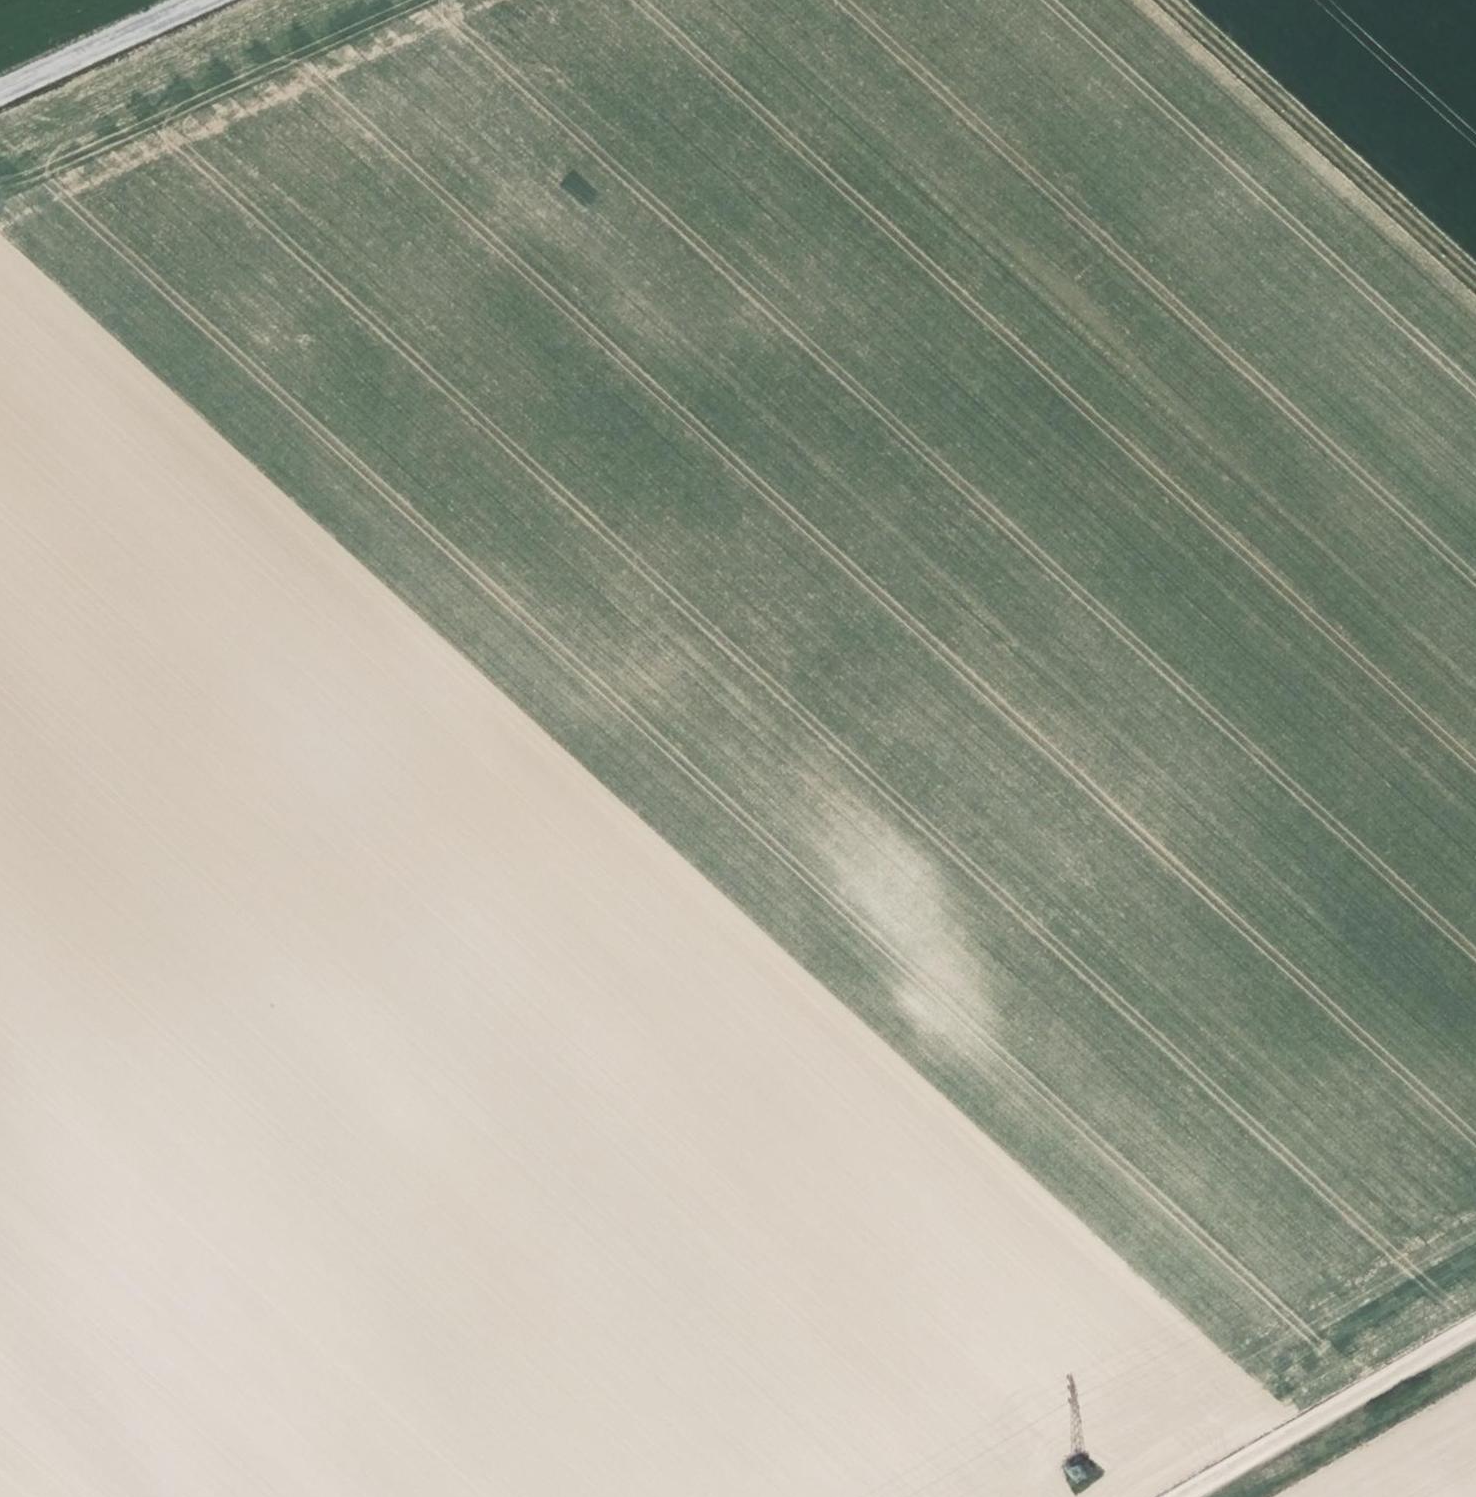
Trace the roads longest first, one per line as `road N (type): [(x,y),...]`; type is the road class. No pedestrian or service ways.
road 1 (track): [(1190,1496),(1475,1334)]
road 2 (tertiary): [(0,94),(207,0)]

